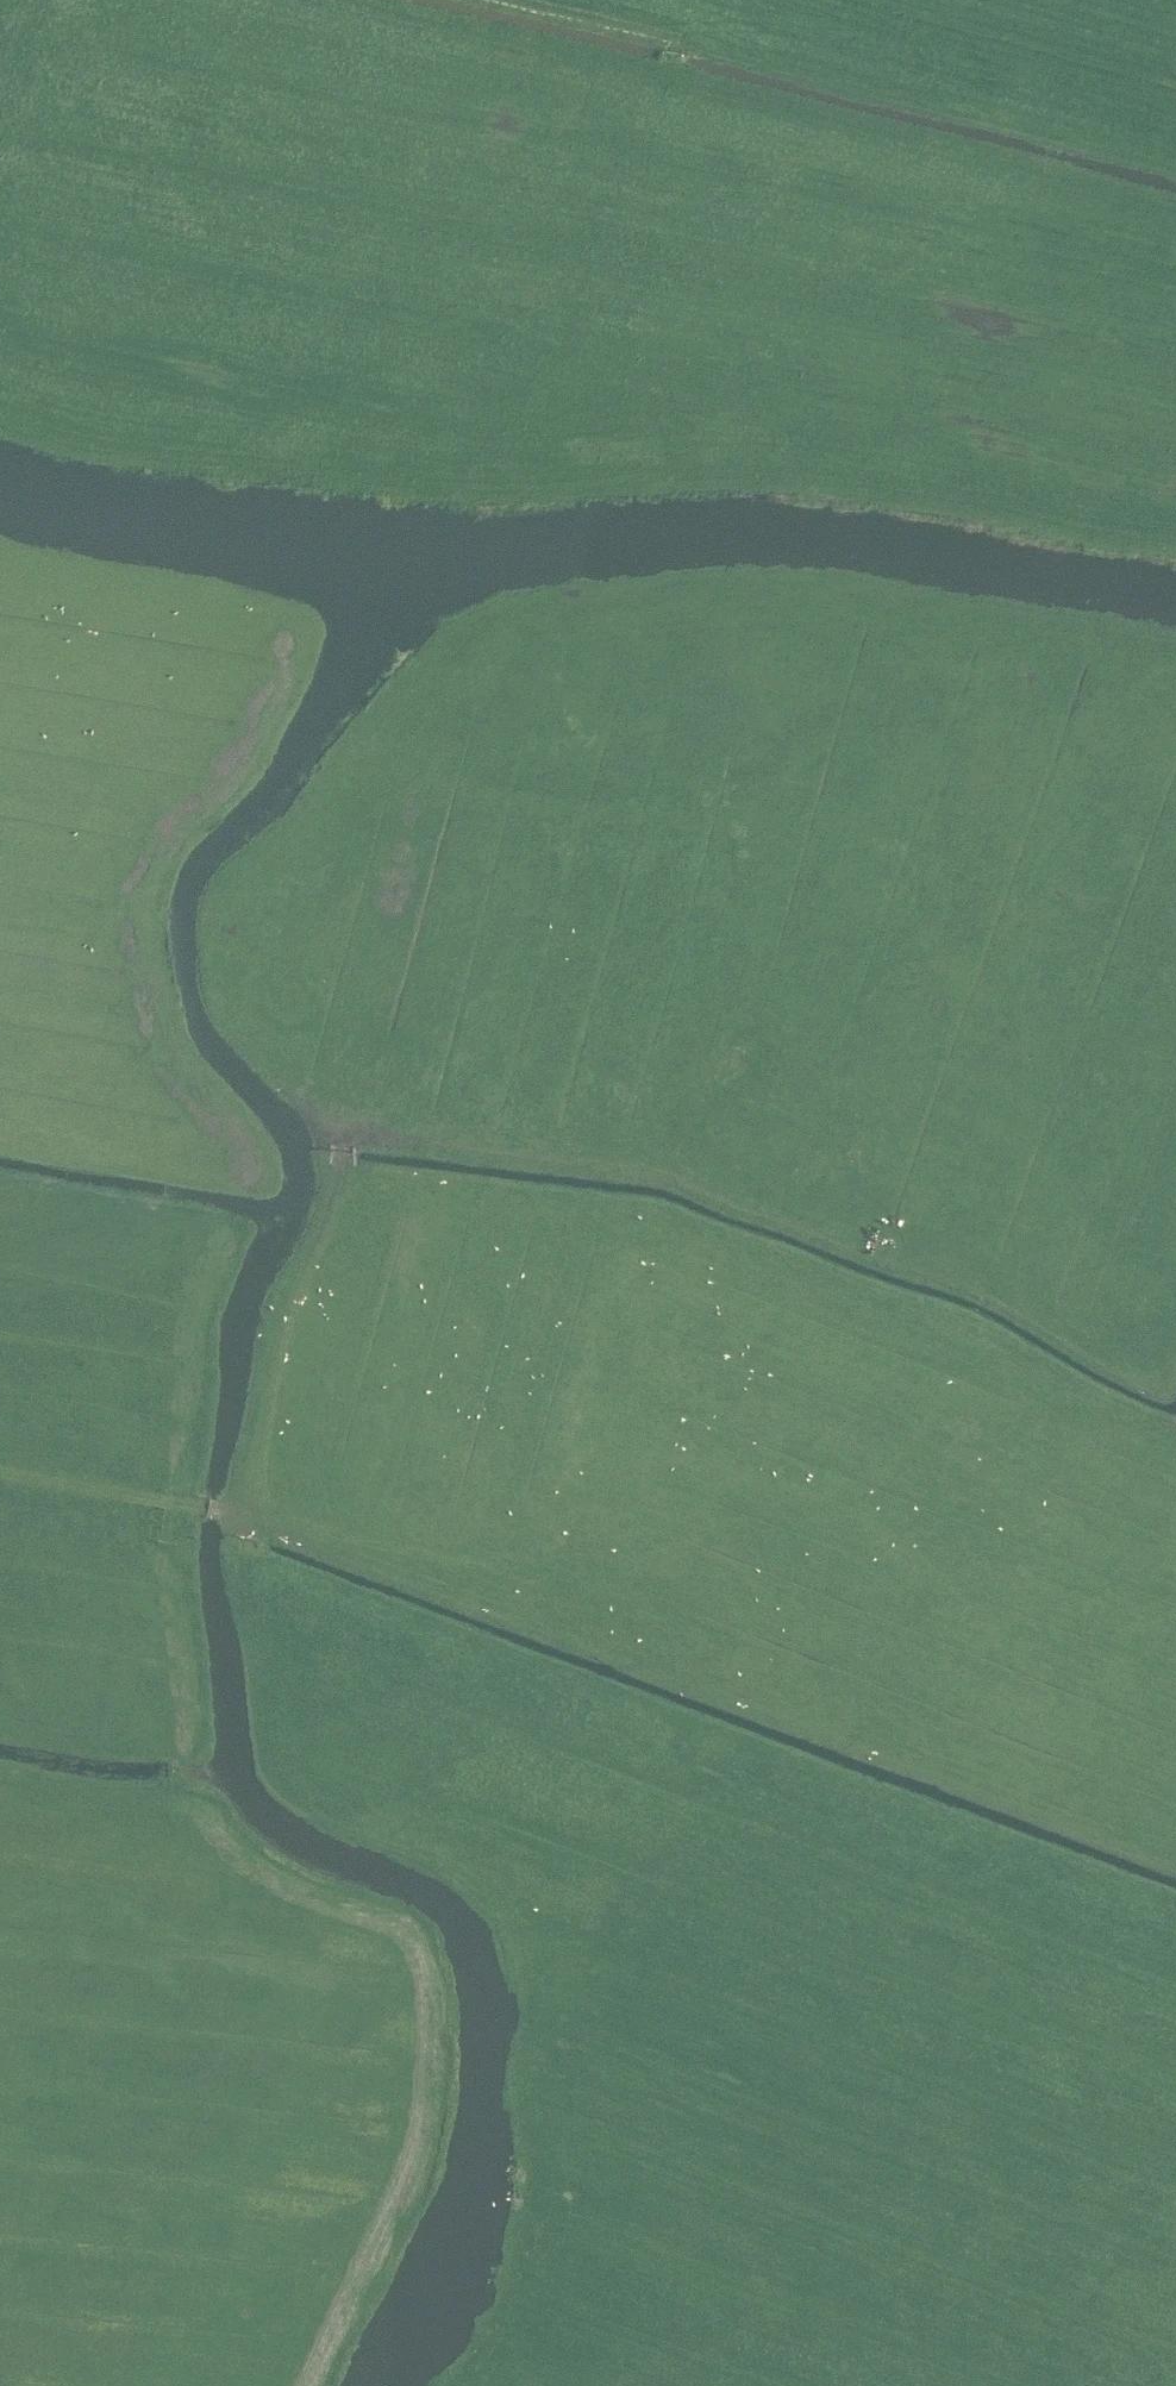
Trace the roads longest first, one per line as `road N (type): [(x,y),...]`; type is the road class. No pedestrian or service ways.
road 1 (track): [(246,1519),(244,1563),(1175,1904)]
road 2 (track): [(1175,158),(678,45),(667,34),(517,0)]
road 3 (track): [(342,1124),(246,1519)]
road 4 (track): [(189,1505),(0,1476)]

